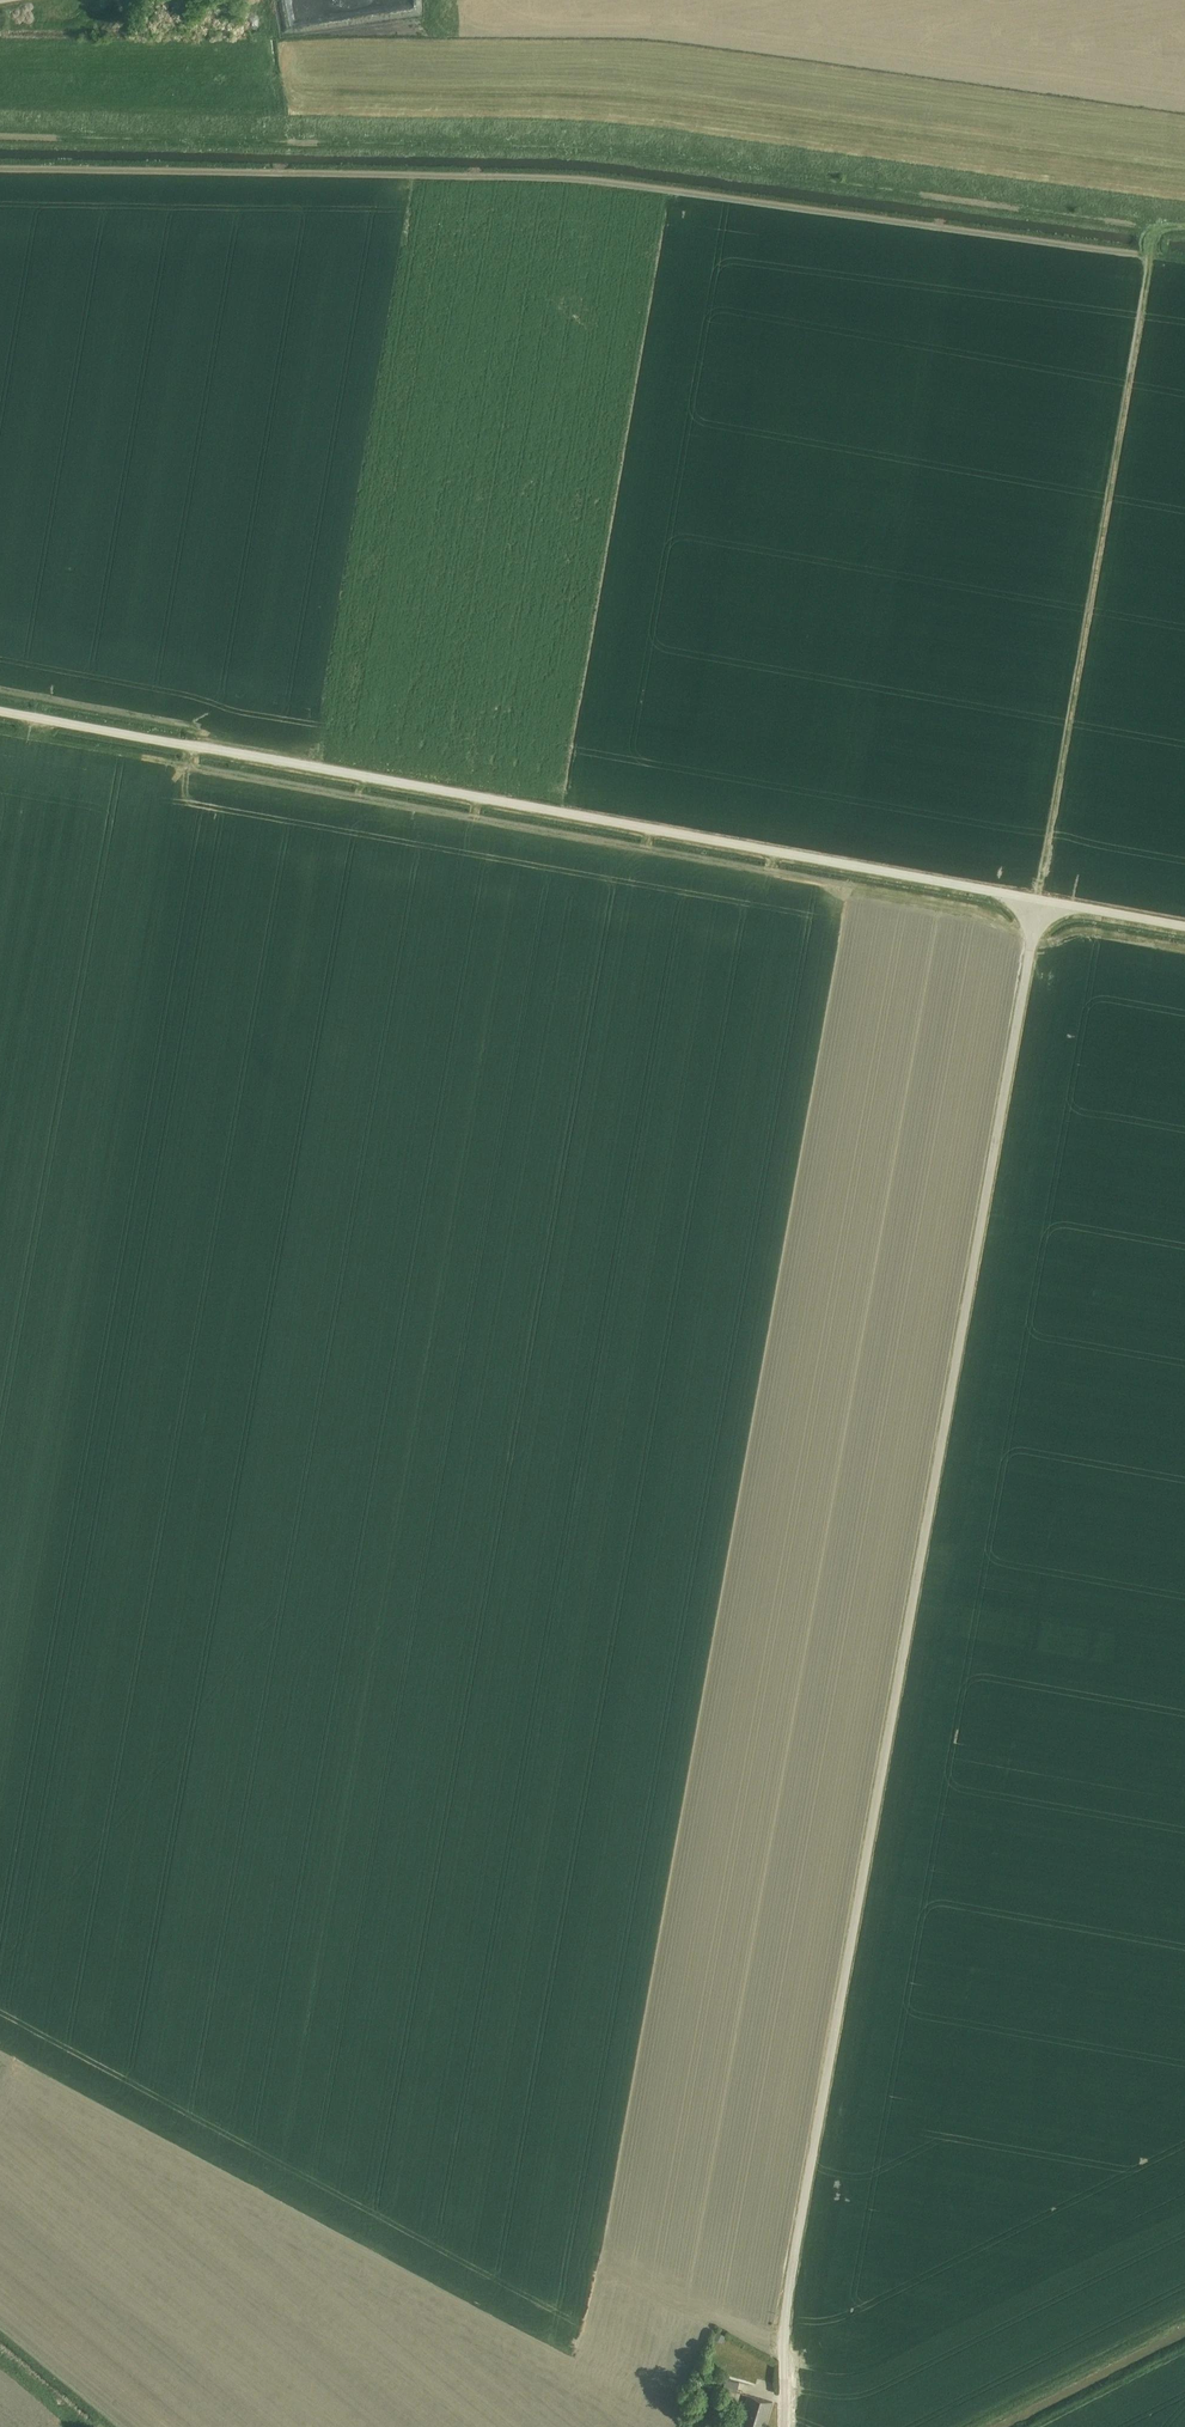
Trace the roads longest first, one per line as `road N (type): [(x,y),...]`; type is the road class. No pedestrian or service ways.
road 1 (unclassified): [(785,2426),(785,2315),(1040,901)]
road 2 (unclassified): [(1040,901),(0,711)]
road 3 (unclassified): [(1184,927),(1040,901)]

